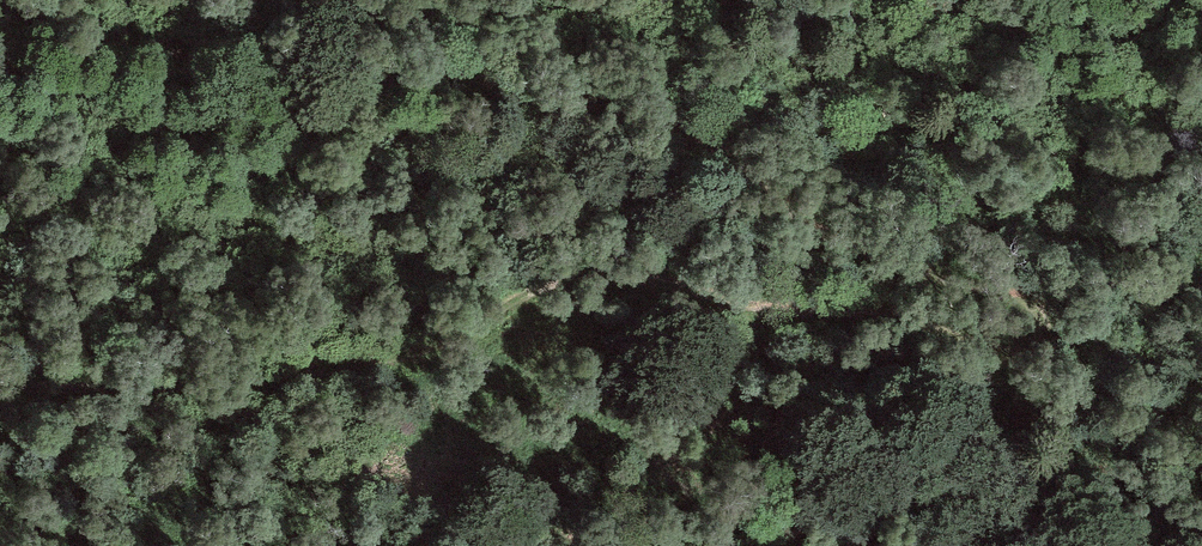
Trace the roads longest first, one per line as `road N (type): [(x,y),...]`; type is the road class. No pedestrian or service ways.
road 1 (track): [(0,383),(188,387),(377,361),(454,342),(530,296),(584,279),(622,278),(891,319),(996,347),(1014,347),(1029,328),(1008,299),(839,242),(740,165),(545,93),(397,63),(203,54),(0,3)]

